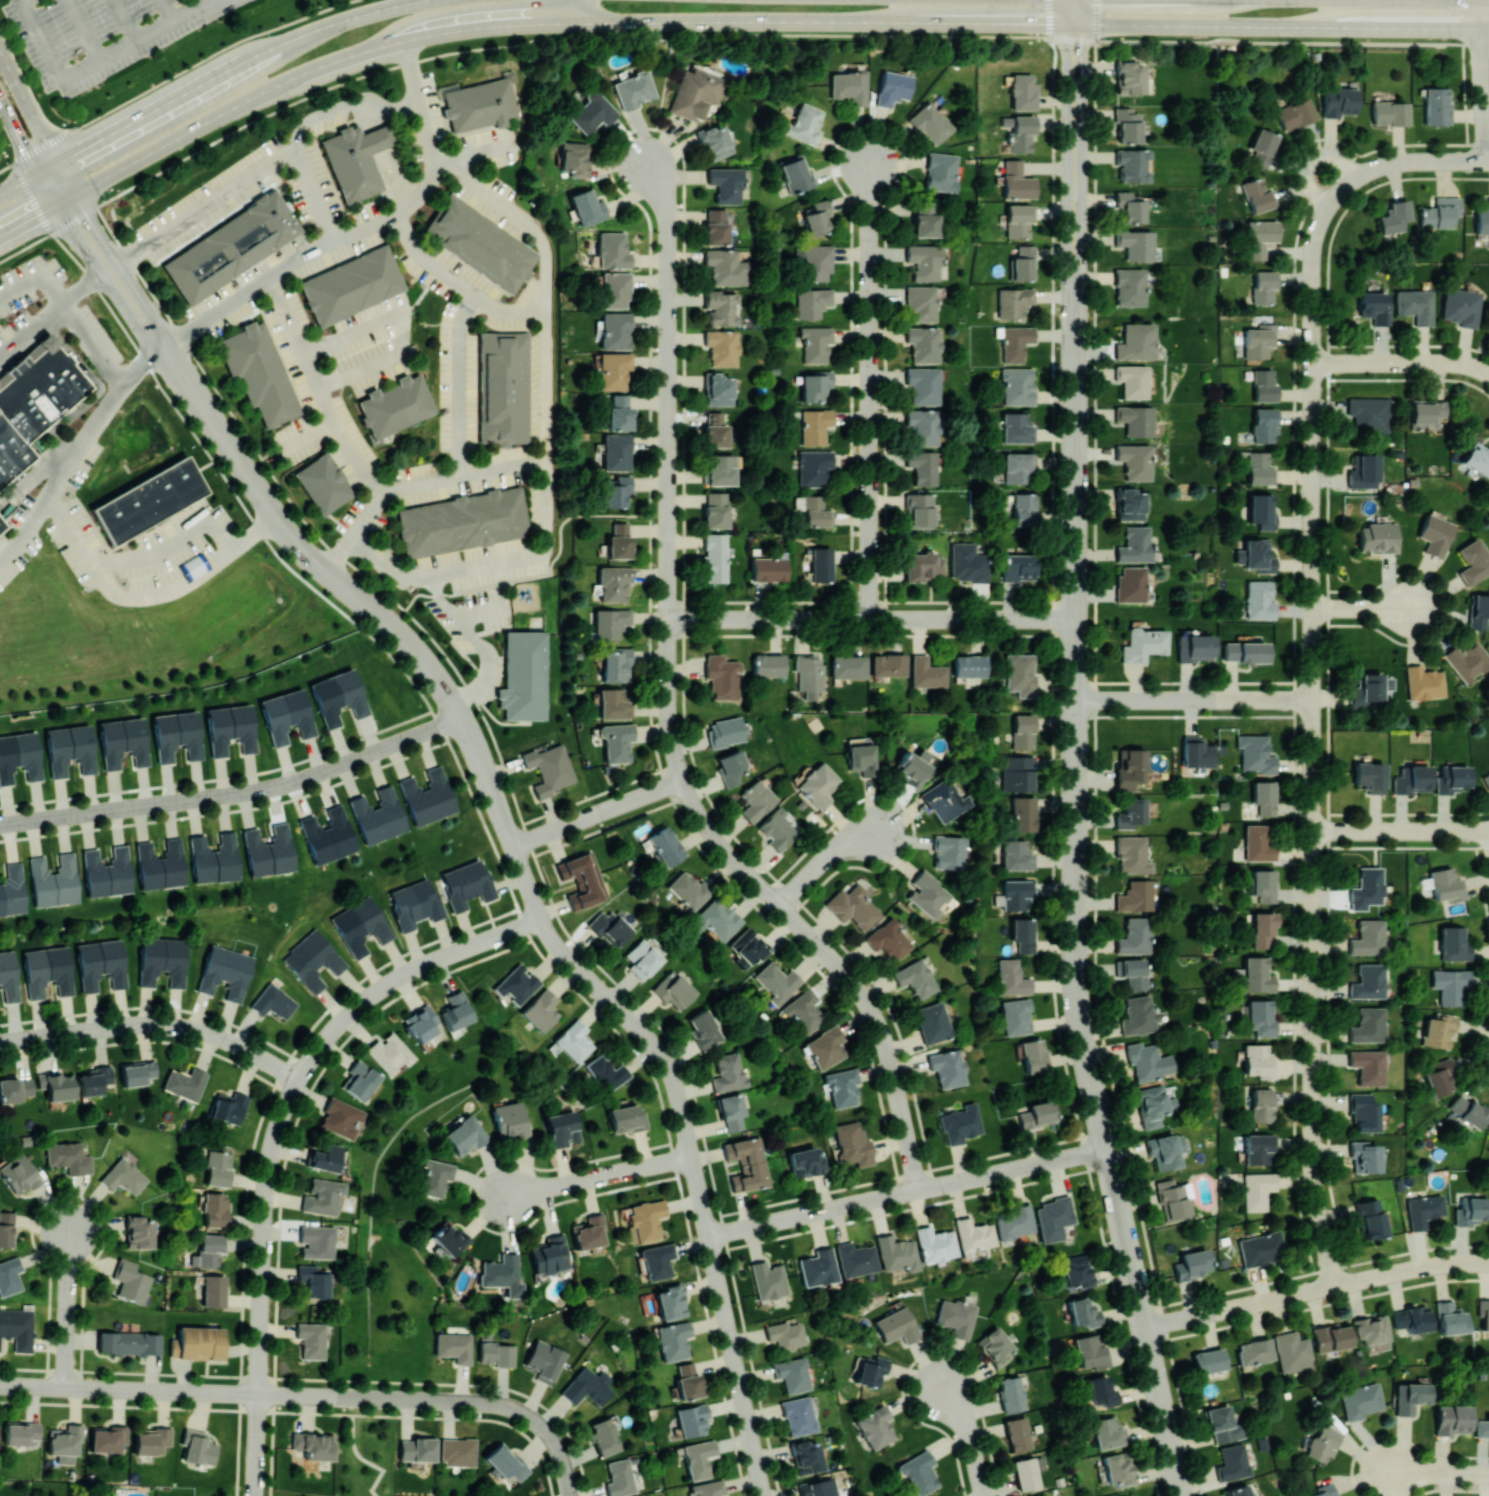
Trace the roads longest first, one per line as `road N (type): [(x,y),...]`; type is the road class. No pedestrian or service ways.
road 1 (secondary): [(0,236),(315,68),(466,27),(580,21),(1479,28)]
road 2 (residential): [(1074,22),(1076,985),(1144,1327)]
road 3 (residential): [(1485,162),(1383,166),(1343,190),(1317,234),(1313,728)]
road 4 (residential): [(669,711),(683,780),(711,832),(846,972),(875,1016),(919,1190)]
road 5 (secondary): [(0,193),(272,46),(418,0)]
road 6 (residential): [(19,822),(281,787),(462,718)]
road 7 (residential): [(870,619),(870,162)]
road 8 (residential): [(1313,779),(1315,1185)]
road 9 (residential): [(669,619),(1075,619)]
road 10 (residential): [(716,1270),(667,1064),(540,920)]
road 11 (residential): [(381,615),(293,536),(163,346)]
road 12 (residential): [(668,472),(666,218),(646,163)]
road 13 (residential): [(299,1079),(341,1023),(391,983),(540,920)]
road 14 (residential): [(1106,1149),(840,1207)]
road 15 (residential): [(1488,1263),(1430,1266),(1226,1310)]
road 16 (residential): [(1075,700),(1313,700)]
road 17 (residential): [(261,1303),(267,1177),(299,1079)]
road 18 (residential): [(223,1039),(137,1025),(0,1042)]
road 19 (residential): [(37,173),(79,243),(163,346)]
road 20 (residential): [(692,1157),(503,1199)]
road 21 (residential): [(1313,363),(1459,363),(1488,374)]
road 22 (residential): [(163,346),(74,195)]
road 23 (residential): [(1488,829),(1314,831)]
road 24 (residential): [(1144,1327),(1181,1495)]
road 25 (residential): [(763,1495),(728,1327)]
road 26 (residential): [(65,1388),(71,1225)]
road 27 (residential): [(1485,162),(1478,0)]
road 28 (residential): [(74,195),(0,52)]
road 29 (residential): [(0,1386),(159,1391)]
road 30 (residential): [(462,718),(381,615)]
road 31 (residential): [(779,905),(826,854),(880,833)]

